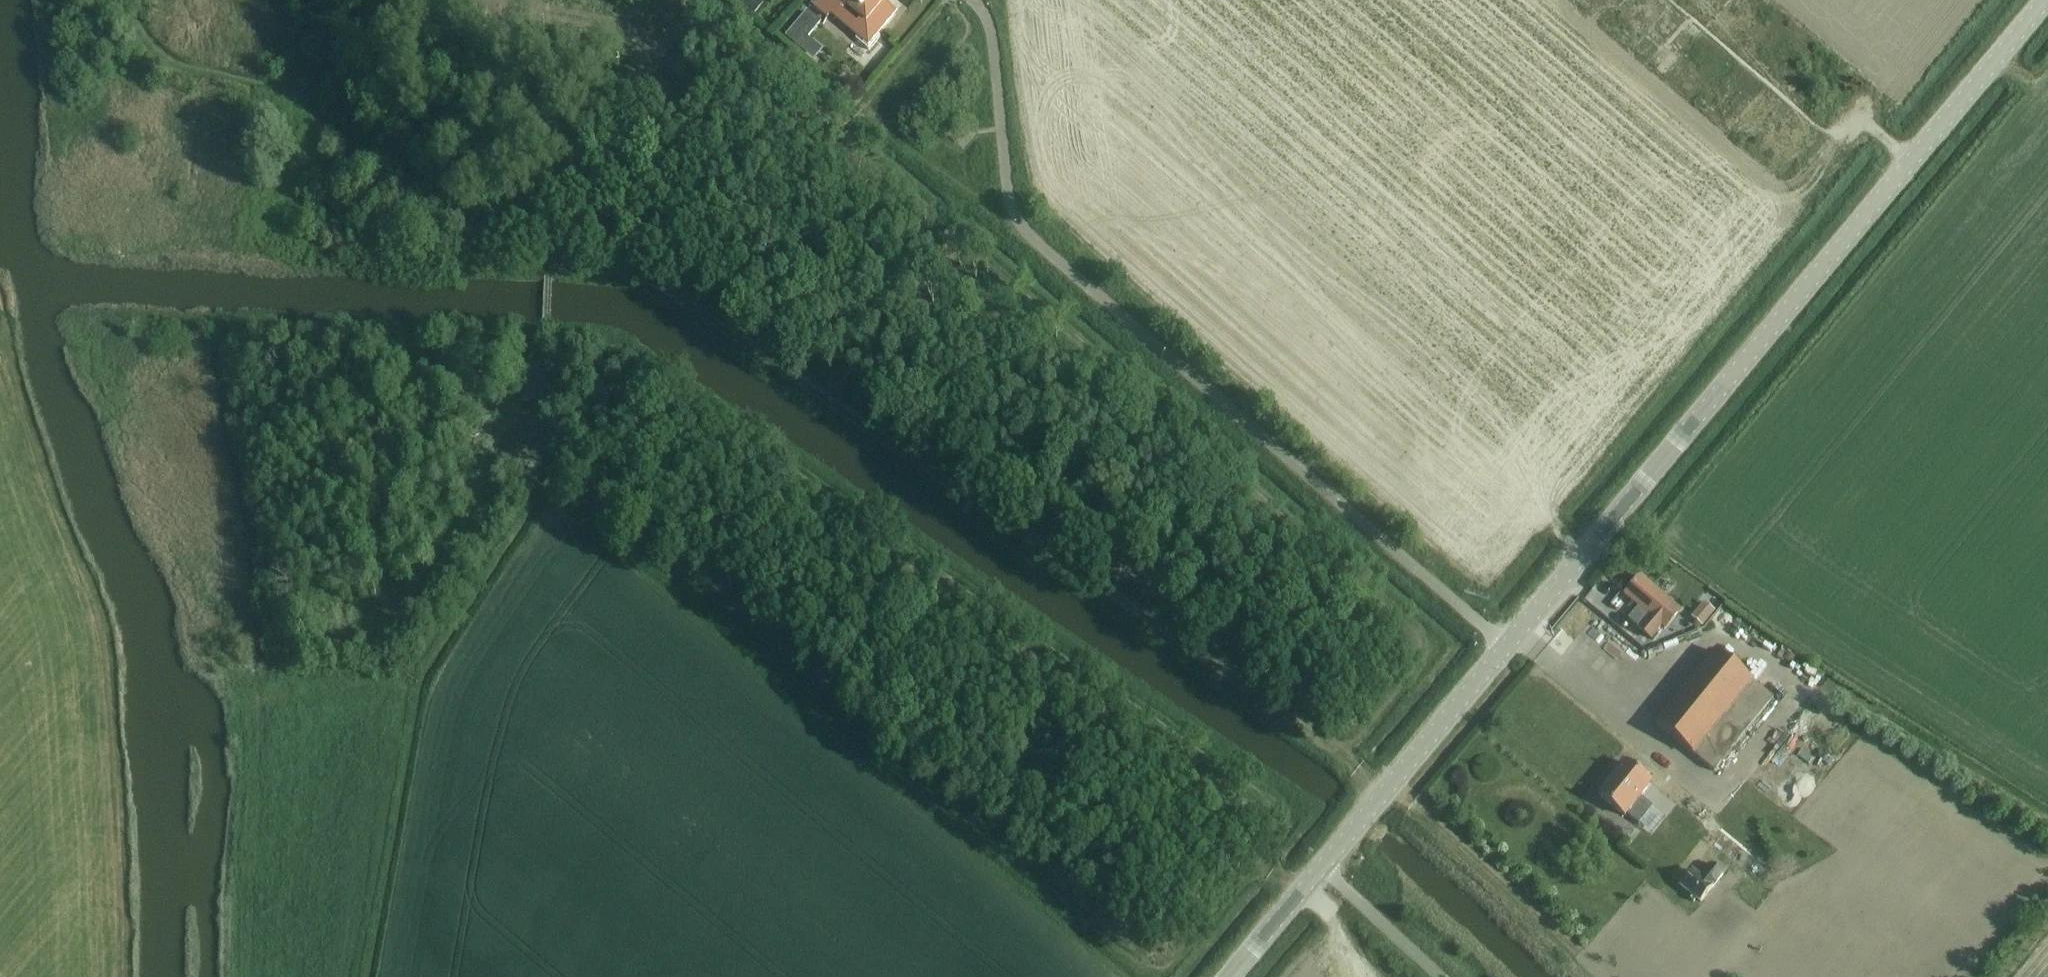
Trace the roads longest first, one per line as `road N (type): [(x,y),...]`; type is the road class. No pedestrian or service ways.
road 1 (tertiary): [(1229,976),(2047,0)]

